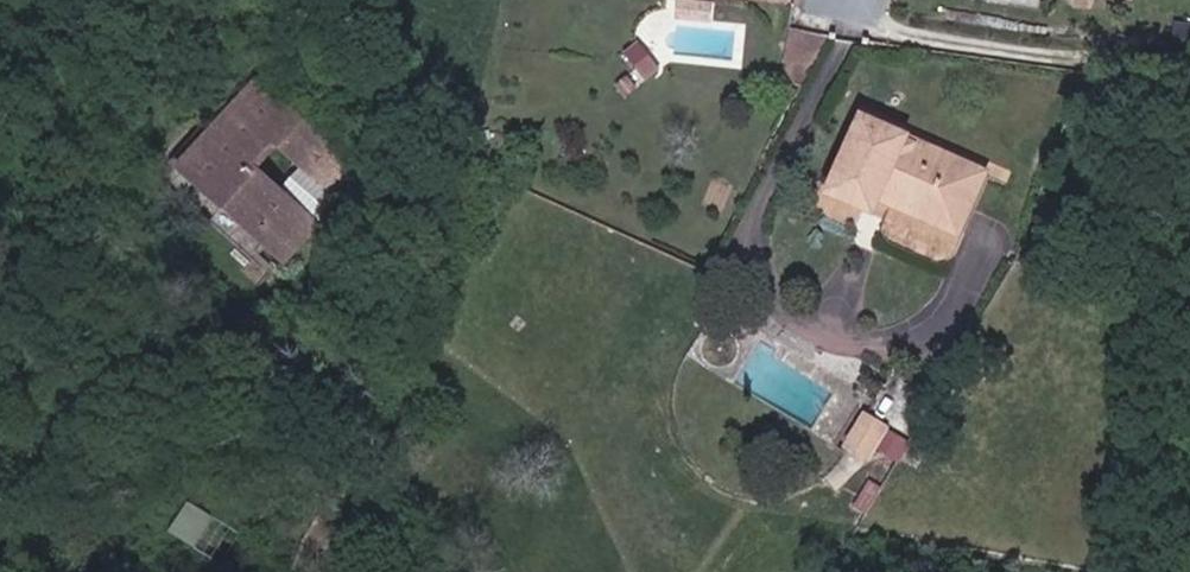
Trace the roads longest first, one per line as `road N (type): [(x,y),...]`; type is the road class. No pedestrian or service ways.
road 1 (track): [(904,33),(957,50),(1089,68)]

